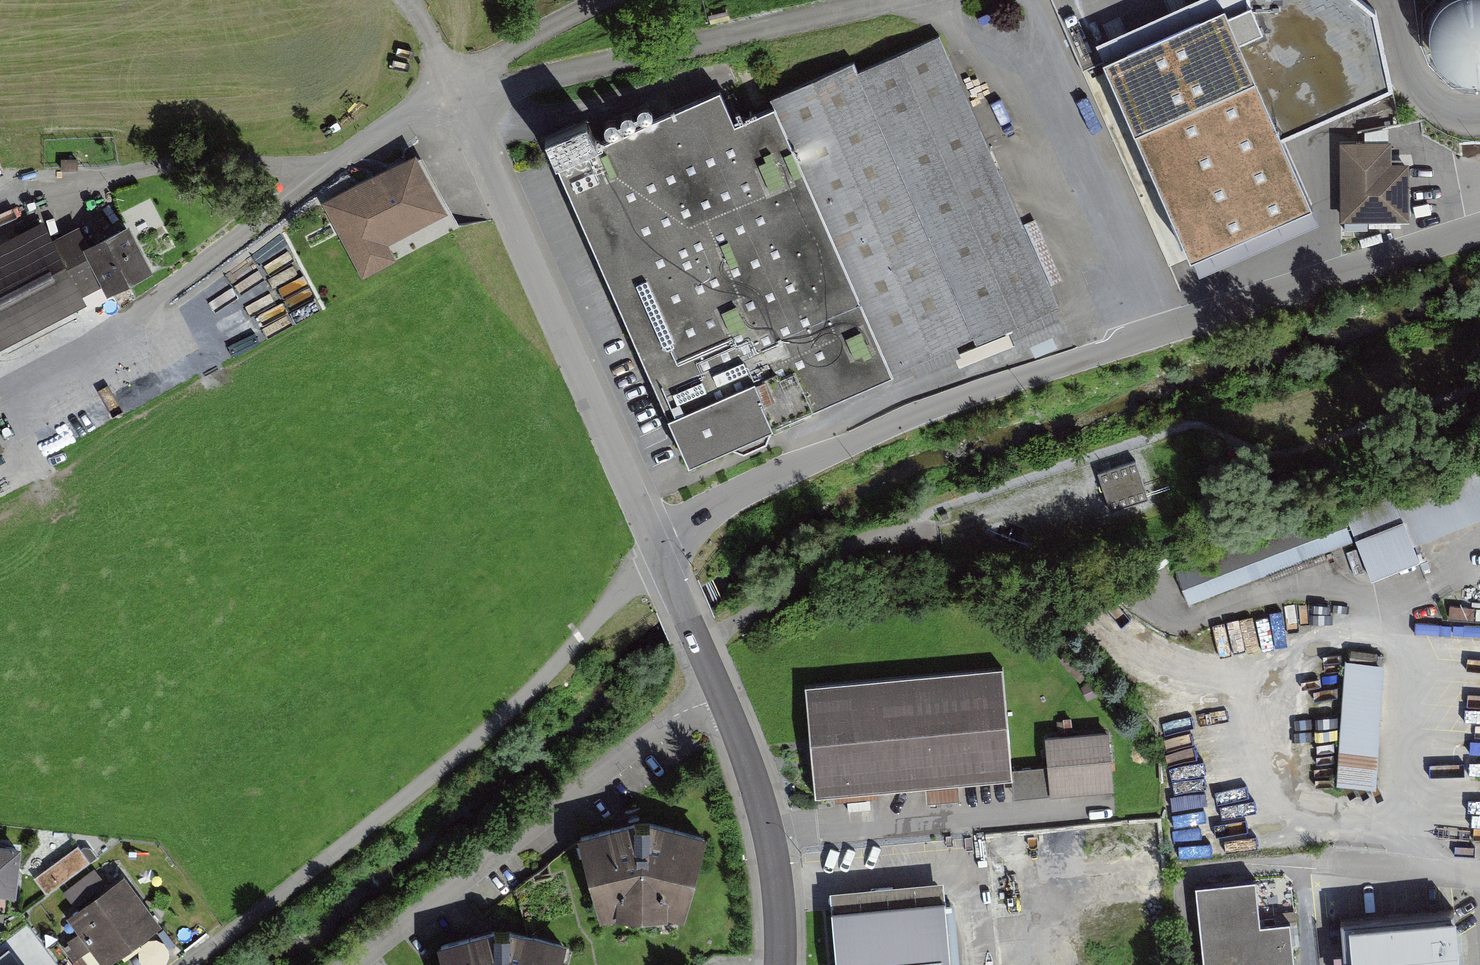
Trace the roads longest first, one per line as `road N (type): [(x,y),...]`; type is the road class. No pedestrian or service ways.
road 1 (residential): [(657,542),(910,416),(1479,228)]
road 2 (track): [(1479,383),(1276,458),(1191,423),(943,506),(856,545)]
road 3 (residential): [(187,964),(476,738),(600,620),(657,542)]
road 4 (residential): [(420,12),(657,542)]
road 5 (residential): [(721,698),(675,716),(357,964)]
road 6 (residential): [(721,698),(768,835),(780,964)]
road 7 (residential): [(657,542),(721,698)]
road 8 (residential): [(1324,861),(1479,876)]

